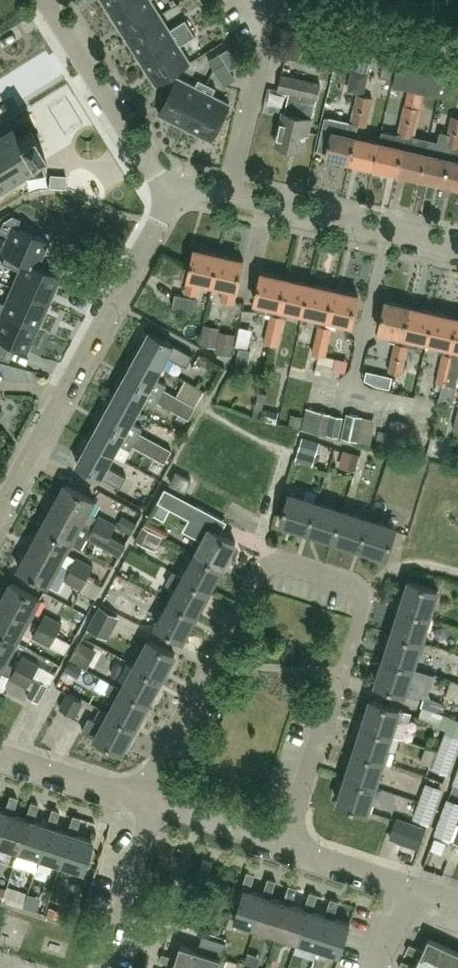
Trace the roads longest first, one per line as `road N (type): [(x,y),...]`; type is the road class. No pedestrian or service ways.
road 1 (residential): [(279,845),(357,608),(340,590),(275,573),(248,583),(147,802)]
road 2 (residential): [(175,183),(0,506)]
road 3 (residential): [(232,196),(280,19),(299,16),(457,53)]
road 4 (residential): [(457,247),(232,196)]
road 5 (residential): [(175,183),(155,171),(46,0)]
road 6 (residential): [(457,901),(279,845)]
road 7 (residential): [(99,967),(147,802)]
road 8 (residential): [(147,802),(0,753)]
road 9 (residential): [(279,845),(147,802)]

